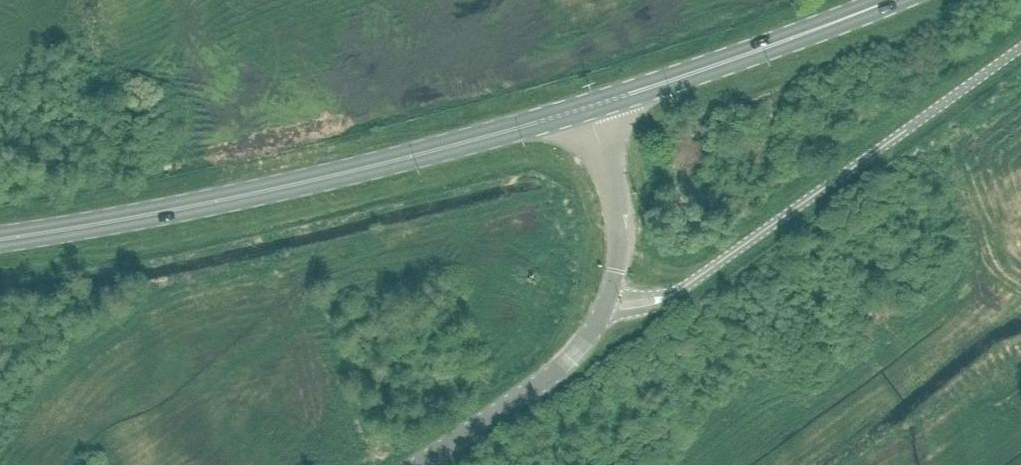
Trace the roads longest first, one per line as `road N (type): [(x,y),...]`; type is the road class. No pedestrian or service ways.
road 1 (primary): [(589,107),(219,200),(0,239)]
road 2 (tertiary): [(418,464),(554,373),(601,314),(619,222),(589,107)]
road 3 (primary): [(589,107),(890,0)]

